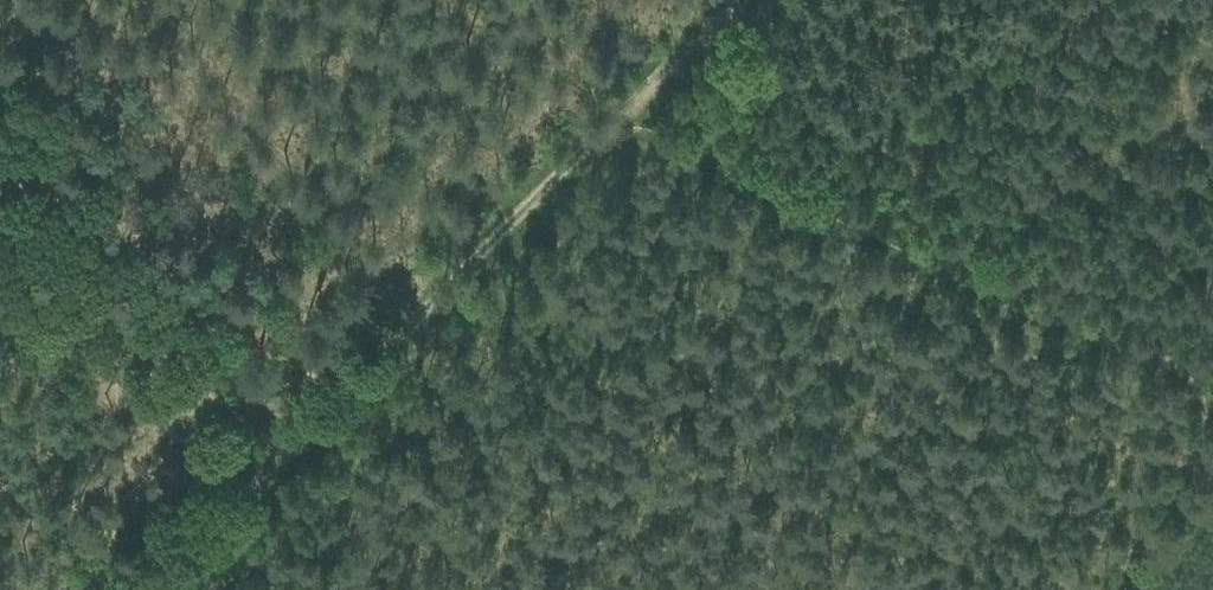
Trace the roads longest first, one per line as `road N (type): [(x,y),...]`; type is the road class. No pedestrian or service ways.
road 1 (track): [(1212,373),(641,95),(322,413)]
road 2 (track): [(322,413),(0,270)]
road 3 (track): [(148,589),(322,413)]
road 4 (track): [(1212,418),(1108,589)]

